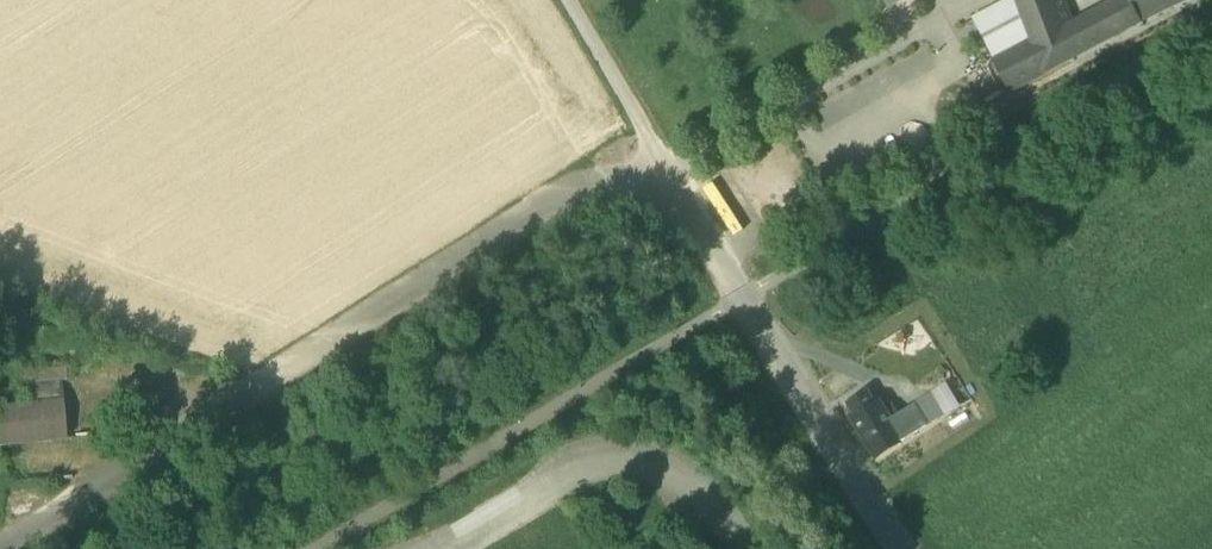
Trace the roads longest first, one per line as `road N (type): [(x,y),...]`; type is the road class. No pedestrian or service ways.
road 1 (track): [(665,165),(598,174),(0,545)]
road 2 (unclassified): [(569,0),(897,548)]

